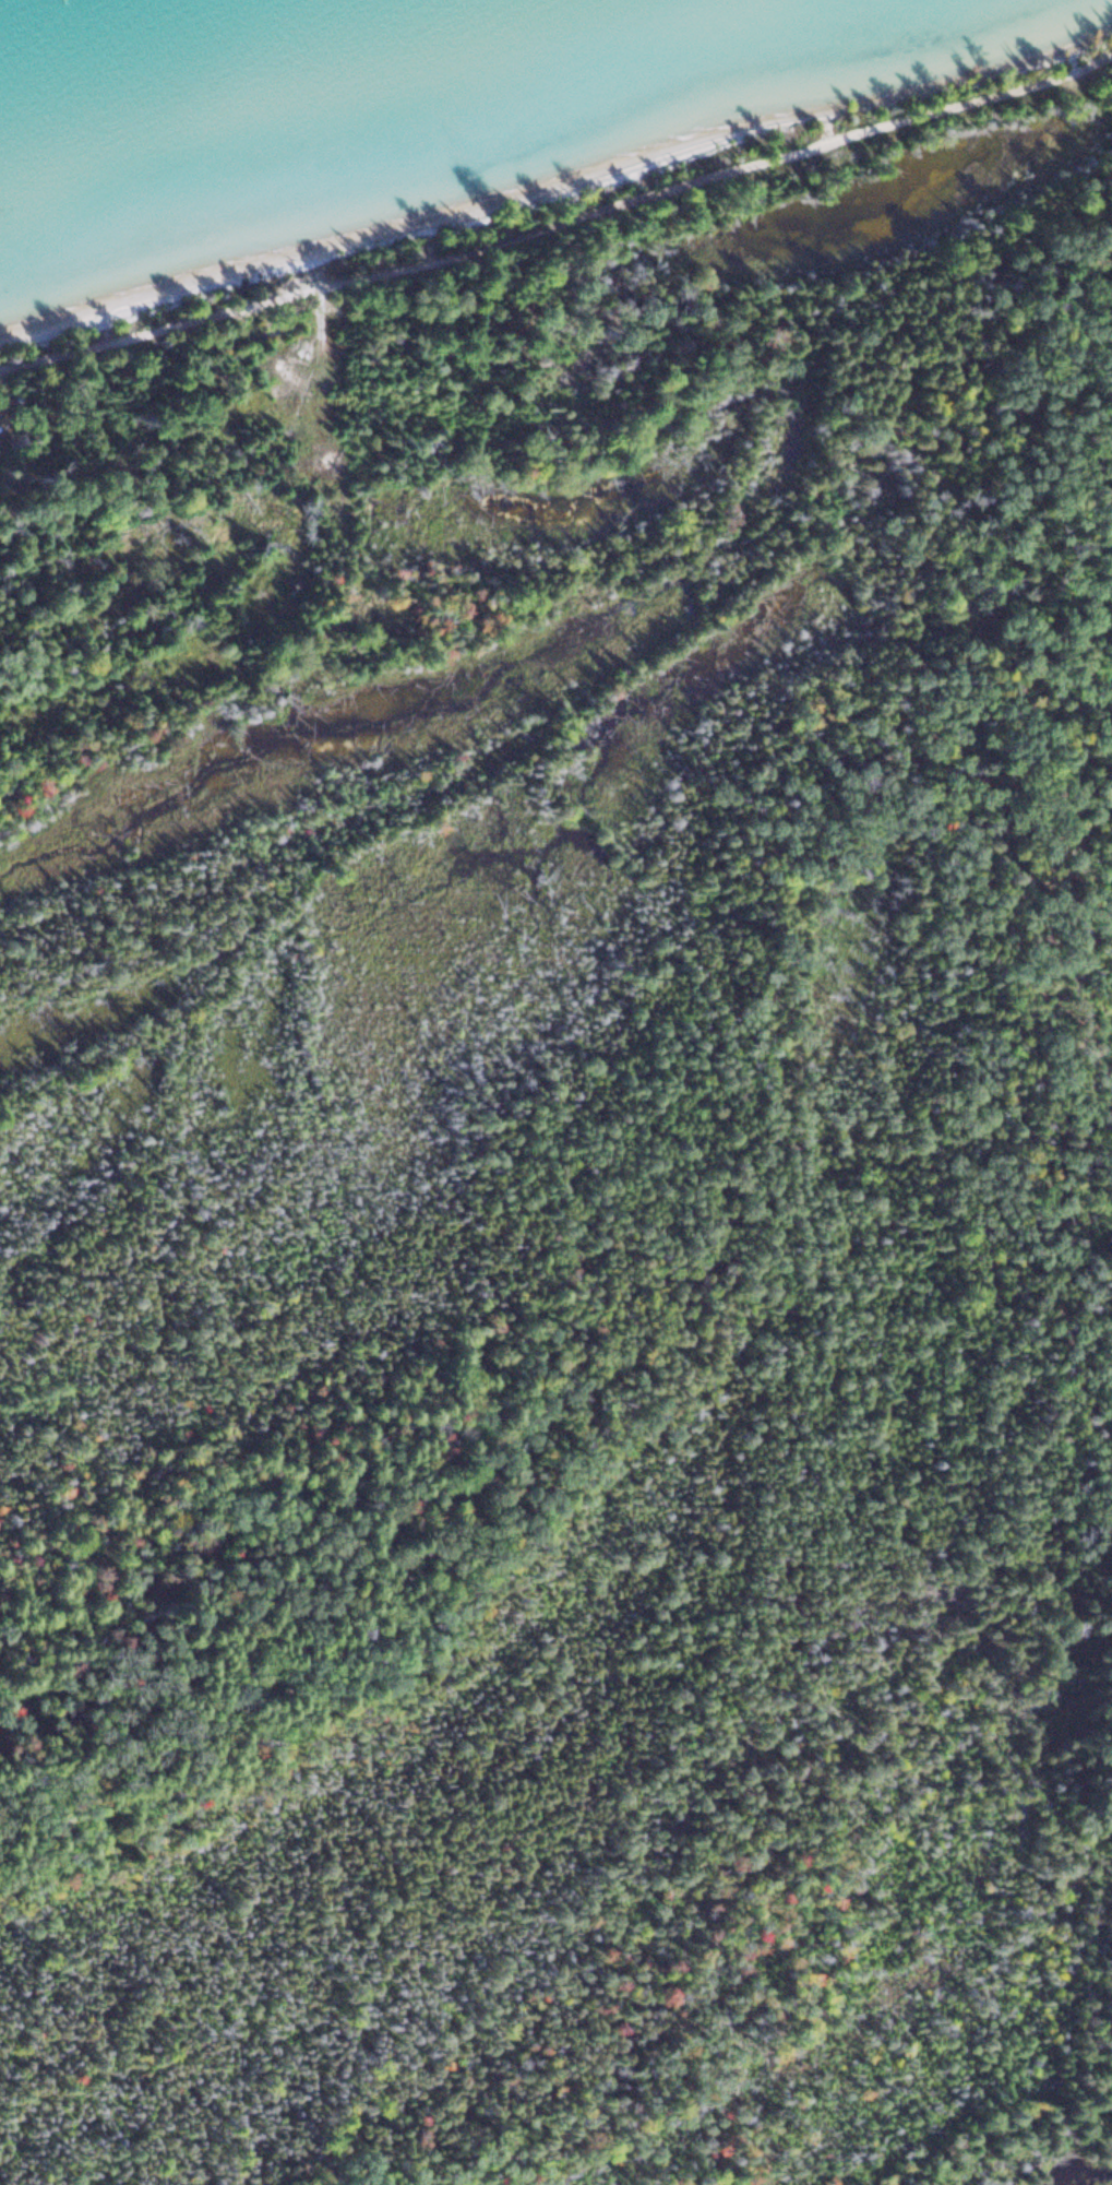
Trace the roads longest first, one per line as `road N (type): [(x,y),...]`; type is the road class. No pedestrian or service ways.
road 1 (residential): [(0,383),(465,262),(1111,62)]

